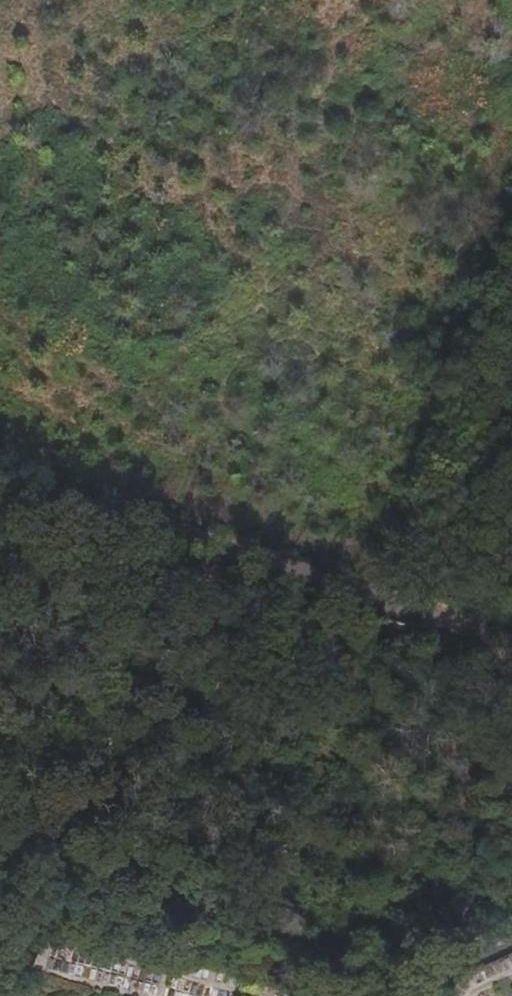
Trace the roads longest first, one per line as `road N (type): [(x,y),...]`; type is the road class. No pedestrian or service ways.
road 1 (unclassified): [(0,467),(398,604),(511,626)]

